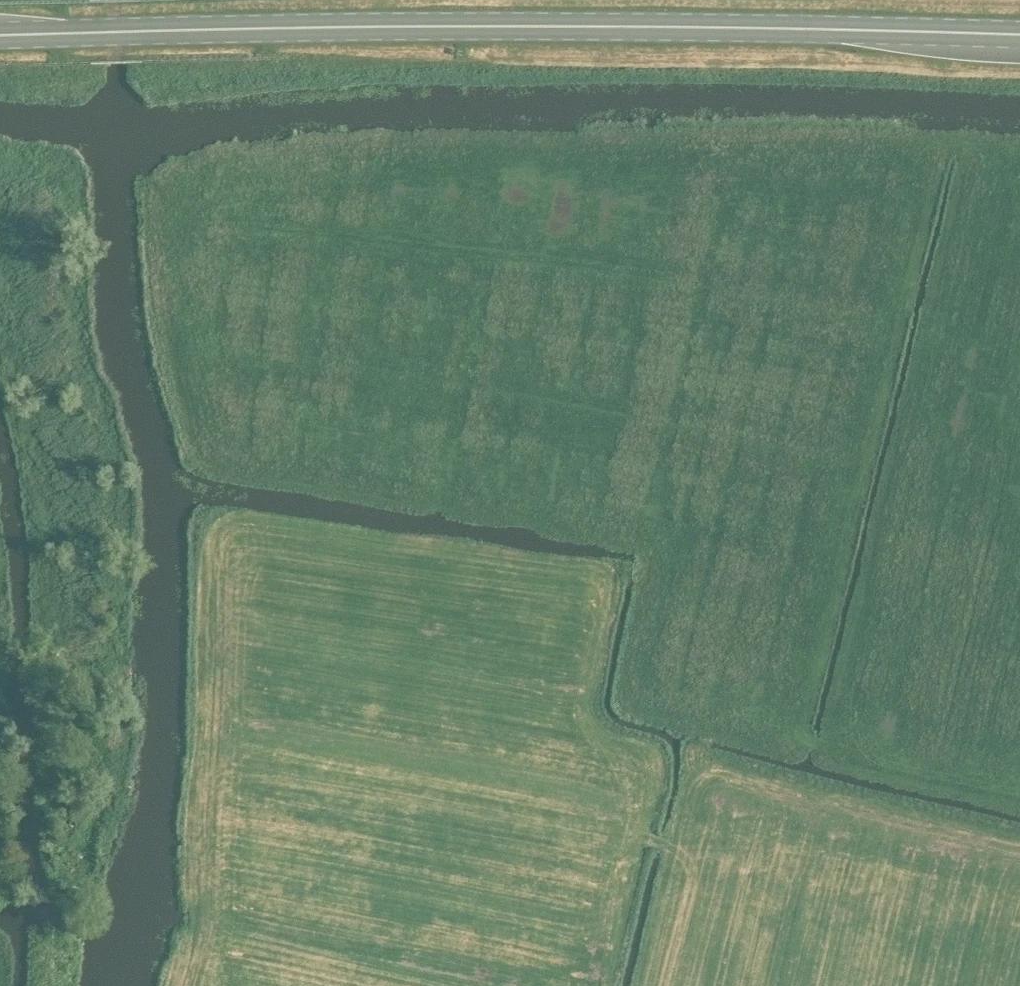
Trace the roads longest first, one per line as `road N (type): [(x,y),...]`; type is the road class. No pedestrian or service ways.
road 1 (primary): [(1019,34),(573,25),(0,35)]

